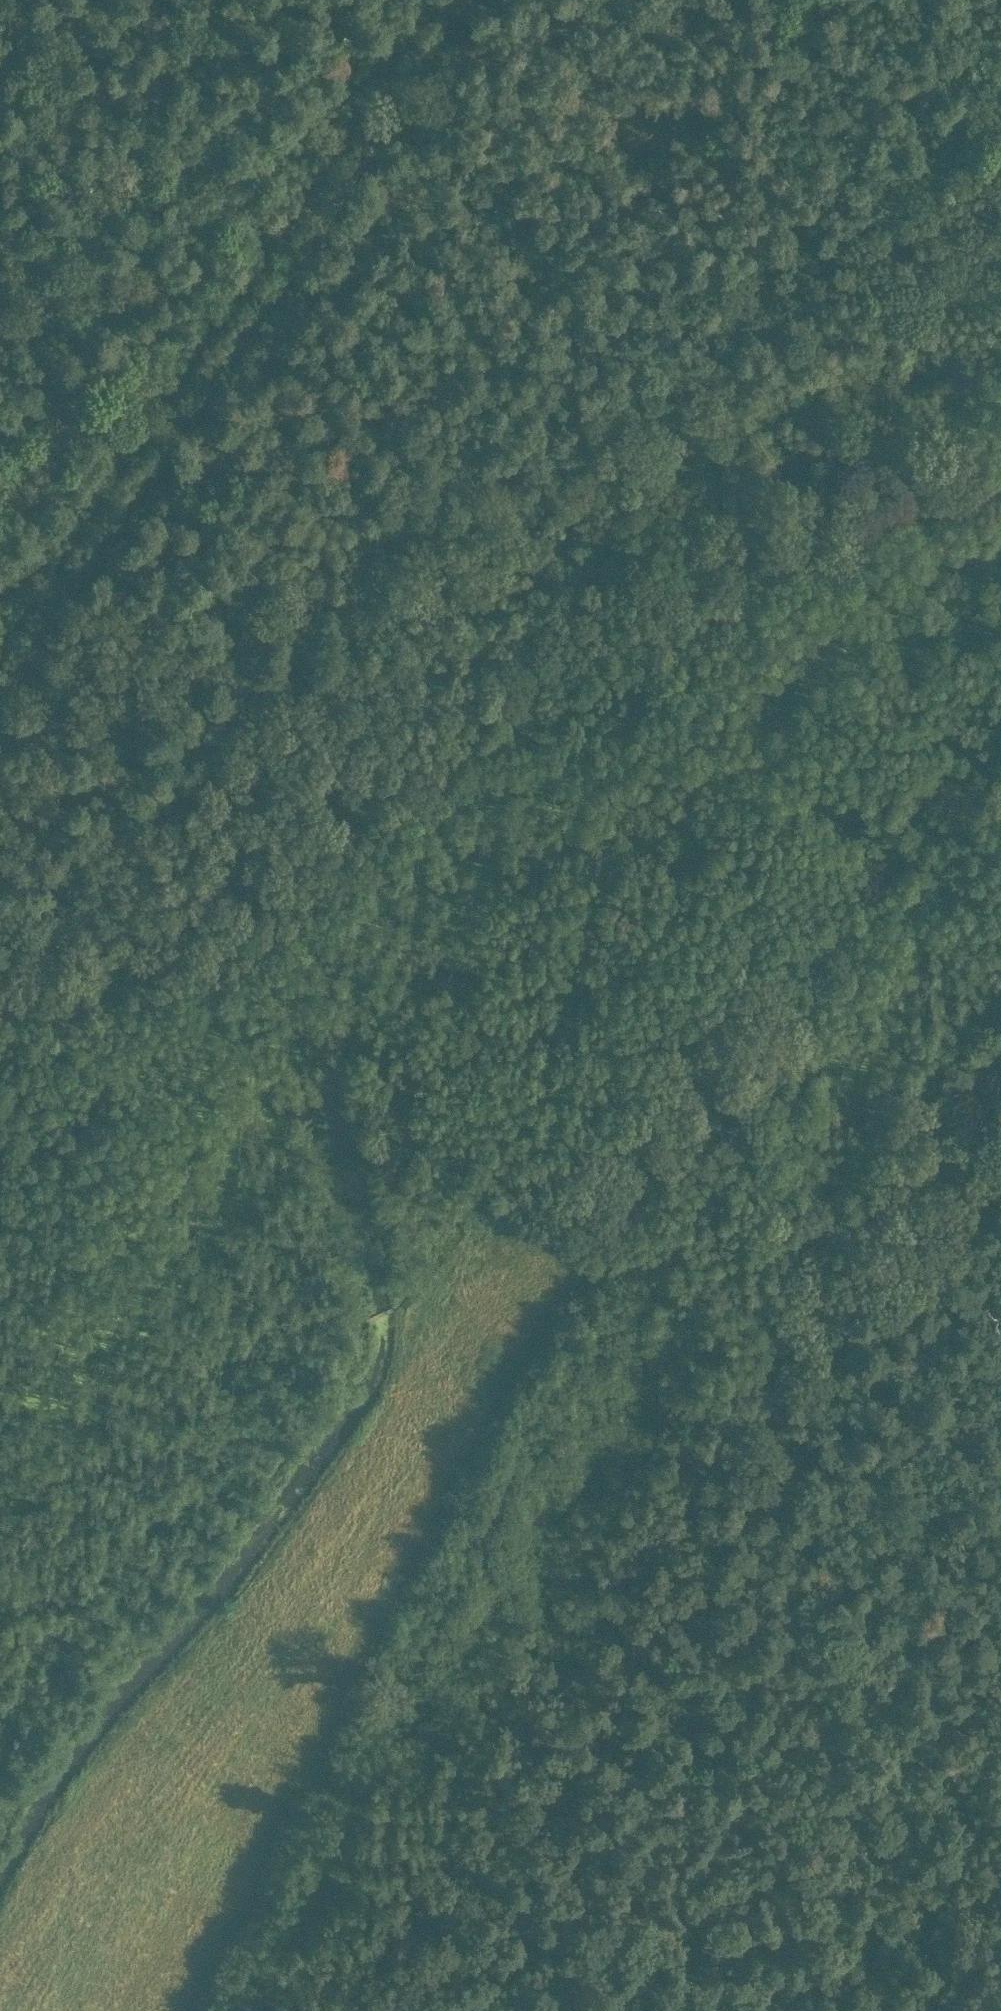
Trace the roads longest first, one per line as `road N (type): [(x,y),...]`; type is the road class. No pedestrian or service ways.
road 1 (track): [(0,719),(244,331),(315,243),(482,0)]

